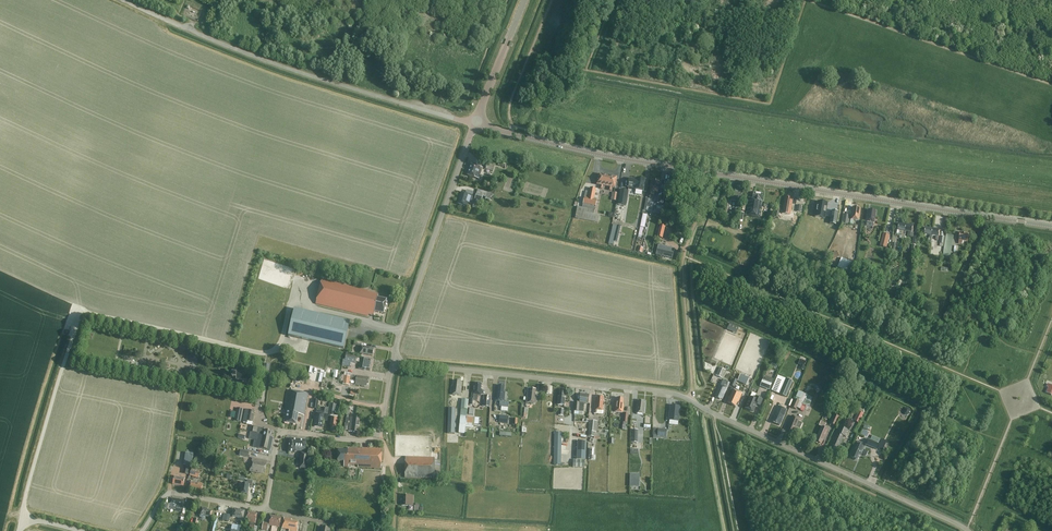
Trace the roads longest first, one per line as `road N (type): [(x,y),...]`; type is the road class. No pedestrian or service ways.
road 1 (unclassified): [(968,530),(672,392),(394,366)]
road 2 (tertiary): [(1051,226),(719,174)]
road 3 (unclassified): [(394,366),(481,118)]
road 4 (tertiary): [(719,174),(570,148),(481,118)]
road 5 (unclassified): [(266,510),(281,430),(358,440),(378,434)]
road 6 (unclassified): [(141,530),(171,493),(266,510)]
road 7 (tertiary): [(481,118),(524,0)]

